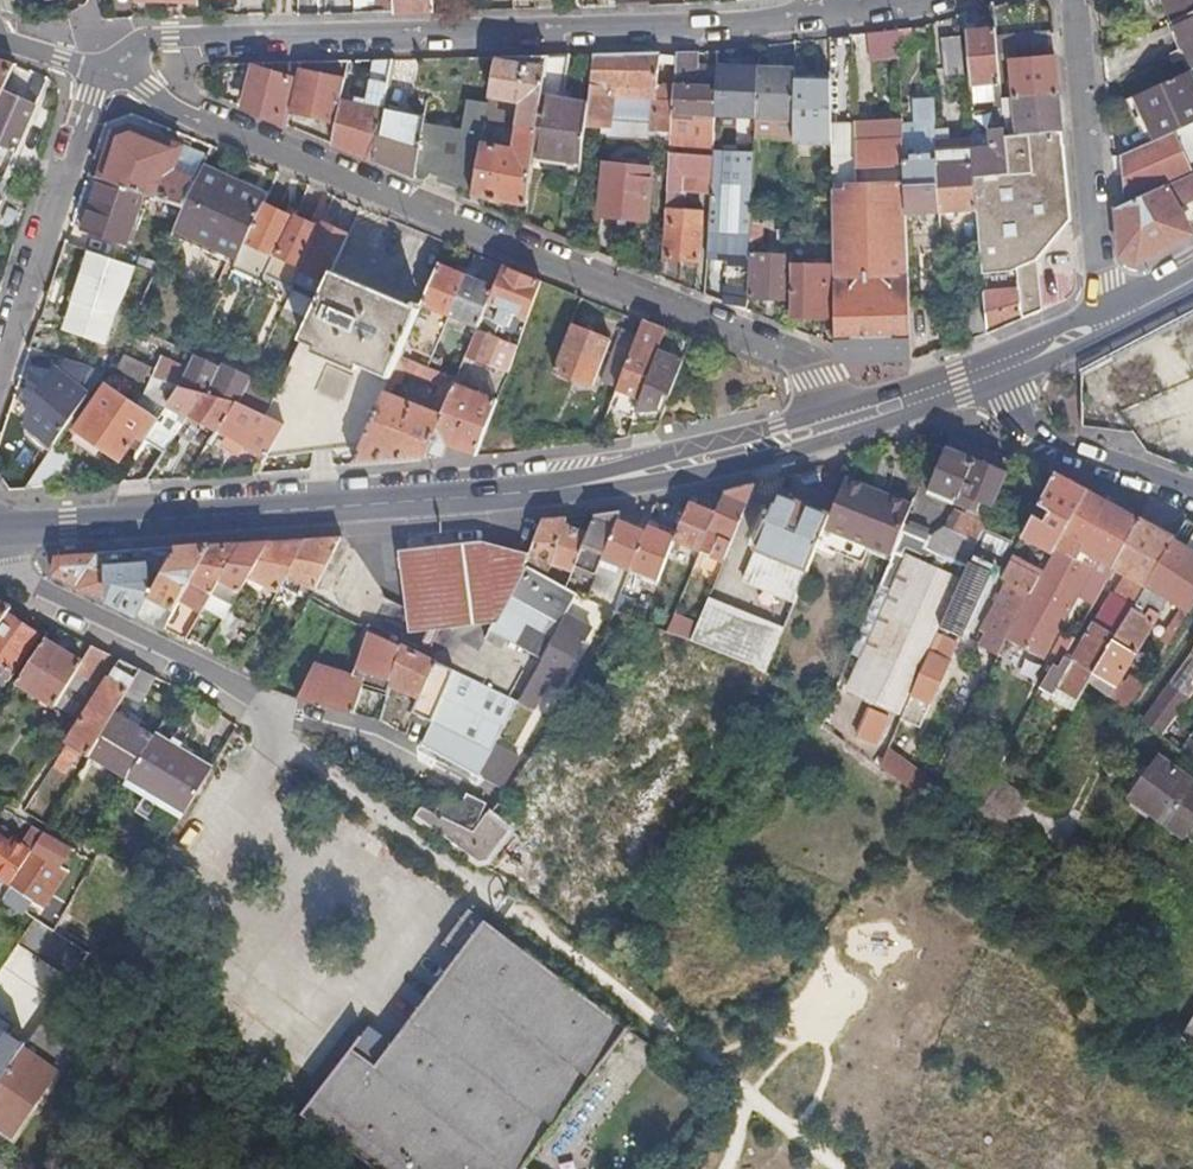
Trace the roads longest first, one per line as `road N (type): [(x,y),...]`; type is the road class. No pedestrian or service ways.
road 1 (secondary): [(835,424),(726,455),(513,497),(0,529)]
road 2 (residential): [(102,75),(775,349),(816,376),(835,424)]
road 3 (unclassified): [(102,75),(143,52),(192,40),(830,19)]
road 4 (residential): [(1106,326),(1073,0)]
road 5 (unclassified): [(102,75),(0,381)]
road 6 (residential): [(248,694),(0,560)]
road 7 (unclassified): [(991,372),(1044,438),(1192,492)]
road 8 (residential): [(248,694),(379,736),(454,779)]
road 9 (secondary): [(991,372),(835,424)]
road 10 (secondary): [(1106,326),(991,372)]

